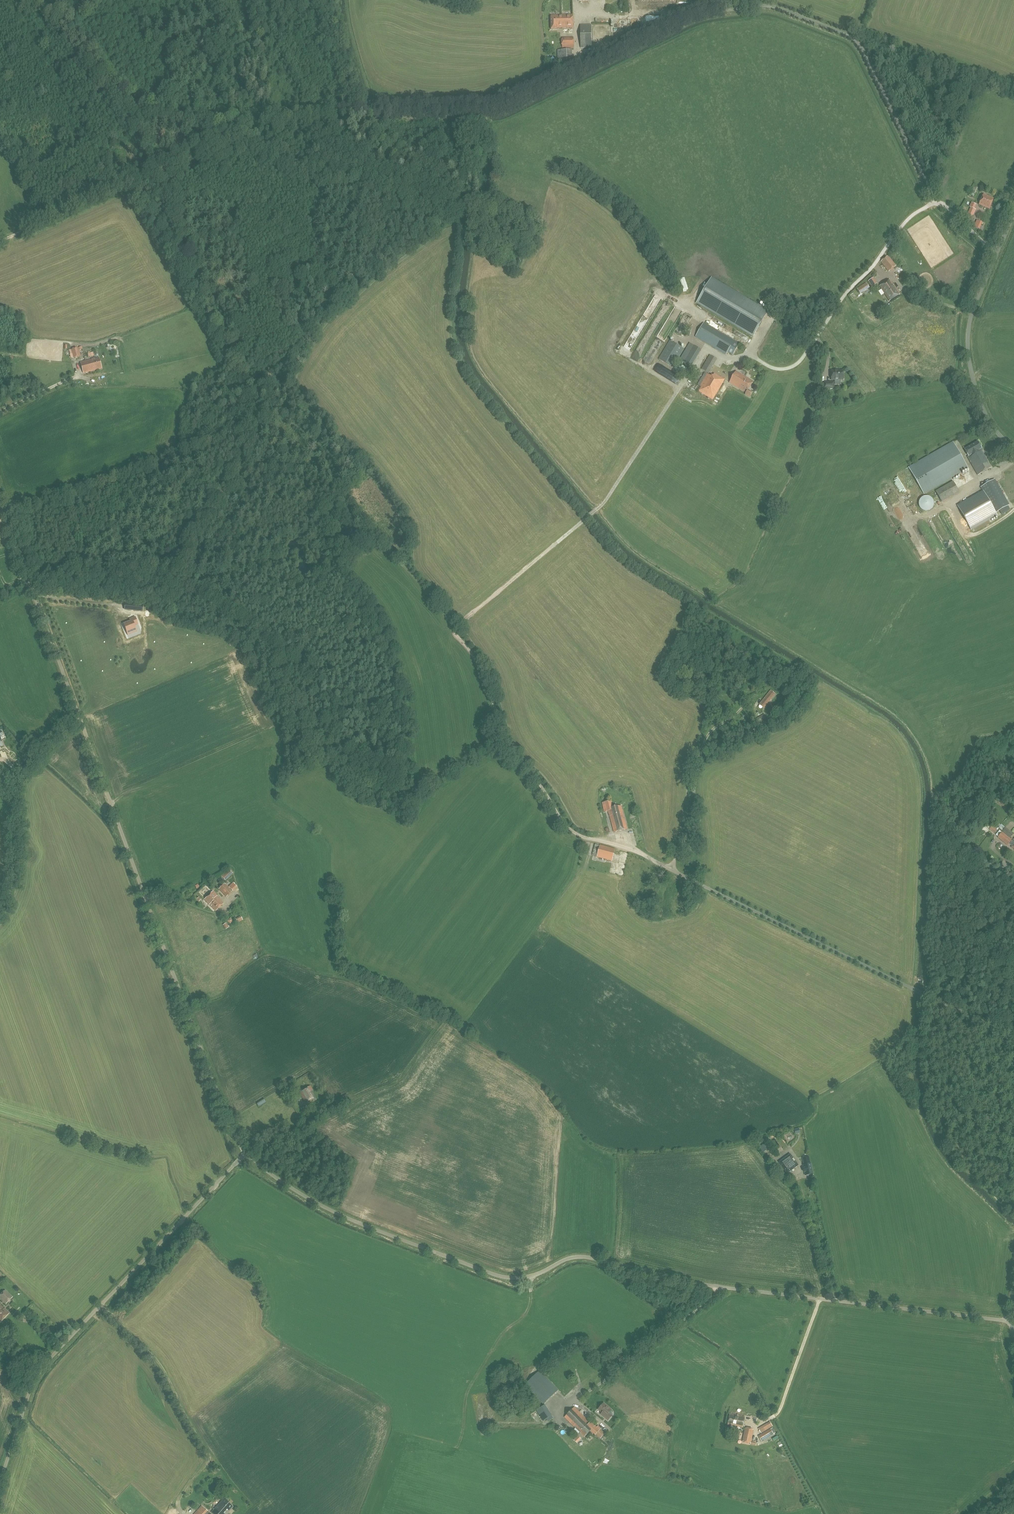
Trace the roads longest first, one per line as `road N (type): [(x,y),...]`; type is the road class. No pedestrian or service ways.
road 1 (unclassified): [(1010,1321),(727,1288),(589,1257),(506,1277),(346,1217),(247,1152)]
road 2 (unclassified): [(247,1152),(221,1105),(0,502)]
road 3 (track): [(30,582),(166,572),(327,684),(380,734),(400,778),(430,782),(486,750),(524,767)]
road 4 (unclassified): [(997,253),(936,204),(855,40),(773,7),(746,8),(687,18),(581,71)]
road 5 (track): [(386,548),(342,500),(323,455),(270,402),(218,330),(188,270),(158,169),(116,98)]
road 6 (unclassified): [(0,1484),(45,1366),(247,1152)]
road 7 (unclassified): [(581,71),(499,110),(305,115),(234,137)]
road 8 (track): [(101,1306),(150,1355),(212,1461),(179,1497),(184,1513)]
road 9 (track): [(234,137),(0,238)]
road 10 (track): [(35,0),(87,51),(116,98),(234,137)]
road 11 (unclassified): [(1013,451),(987,416),(968,350),(970,320),(997,253)]
road 12 (track): [(669,297),(606,204),(552,177)]
road 13 (track): [(669,297),(649,293),(618,348),(680,387)]
road 14 (track): [(418,517),(390,531),(386,548),(455,629)]

